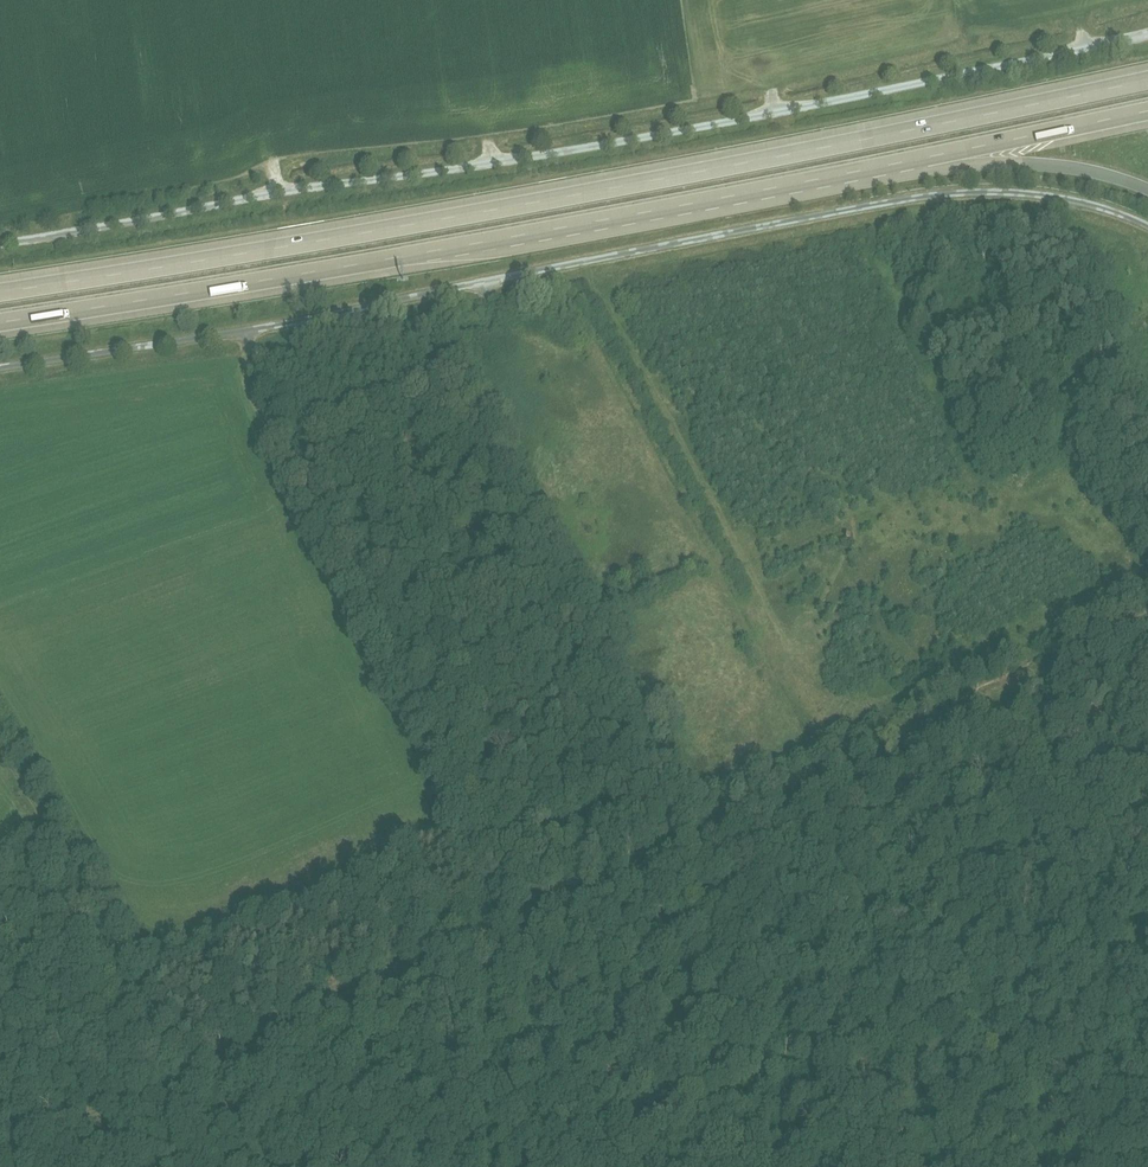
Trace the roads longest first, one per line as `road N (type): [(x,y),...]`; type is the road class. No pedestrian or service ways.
road 1 (track): [(0,1162),(1147,630)]
road 2 (residential): [(0,368),(250,331),(808,216),(946,196),(1030,193),(1147,227)]
road 3 (motorway): [(1147,75),(737,160),(0,287)]
road 4 (residential): [(1147,36),(786,111),(0,247)]
road 5 (motorway): [(0,328),(510,243),(892,166)]
road 6 (track): [(0,751),(174,1081)]
road 7 (track): [(1147,929),(992,702)]
road 8 (motorway): [(892,166),(1147,114)]
road 9 (motorway): [(892,166),(1044,165),(1147,188)]
road 10 (track): [(274,1166),(174,1081)]

